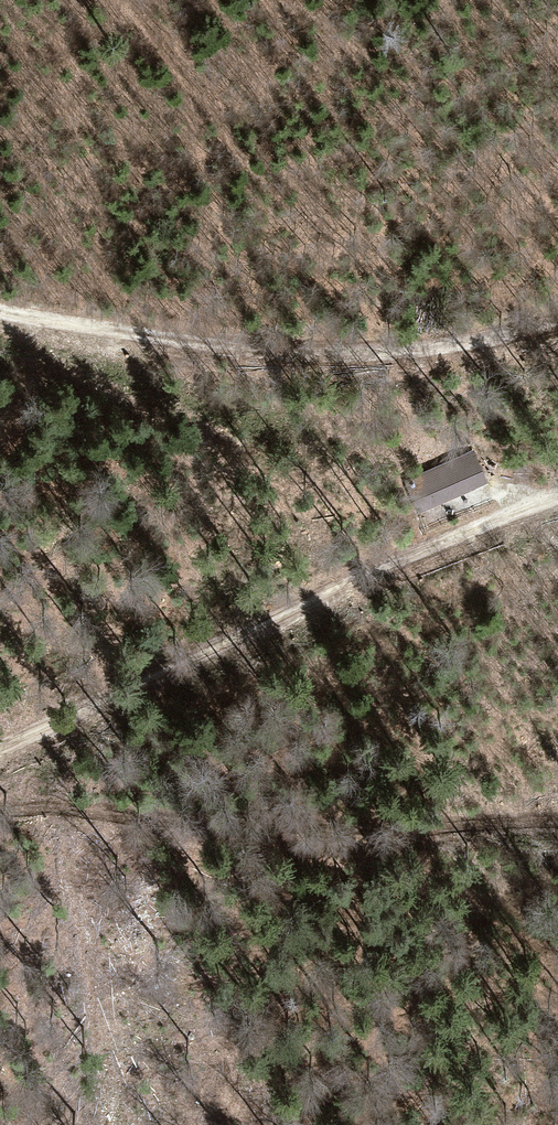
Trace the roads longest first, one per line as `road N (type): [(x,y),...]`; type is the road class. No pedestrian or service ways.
road 1 (track): [(557,499),(0,747)]
road 2 (track): [(0,310),(310,353),(396,350),(557,325)]
road 3 (track): [(0,799),(308,823),(557,819)]

